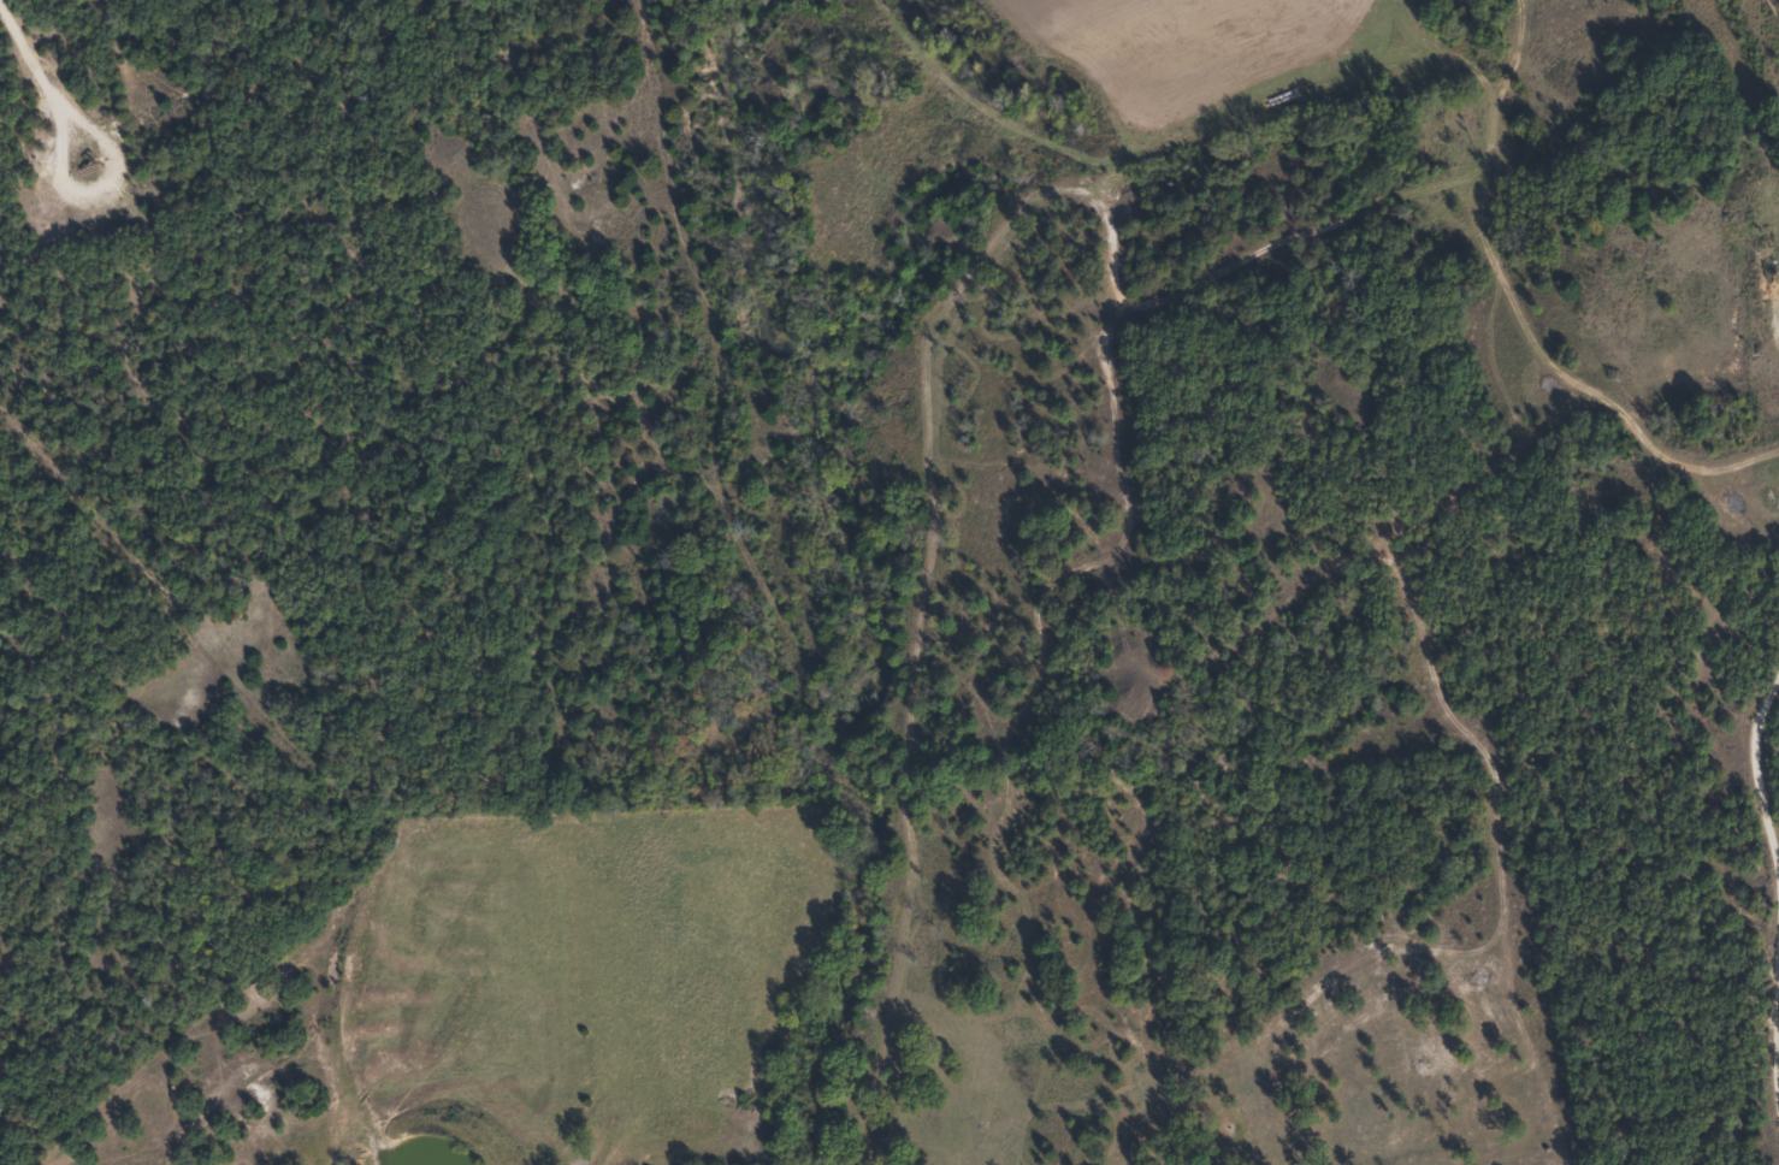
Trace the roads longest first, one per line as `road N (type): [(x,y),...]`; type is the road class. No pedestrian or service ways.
road 1 (residential): [(96,143),(10,0)]

